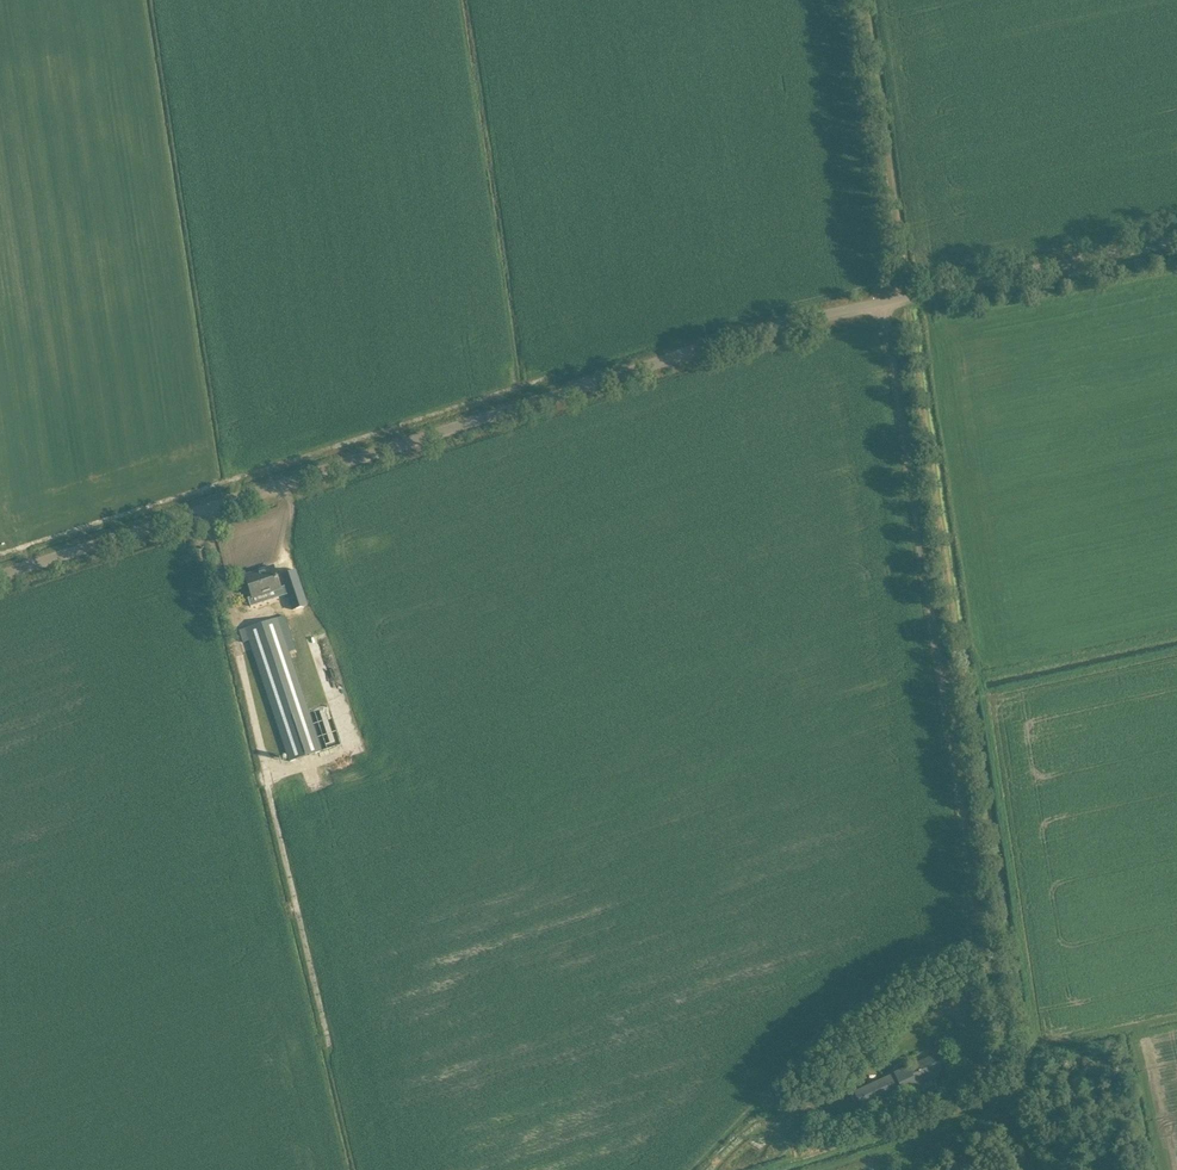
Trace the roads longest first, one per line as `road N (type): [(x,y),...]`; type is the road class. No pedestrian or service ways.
road 1 (unclassified): [(0,578),(780,326),(882,303)]
road 2 (track): [(882,303),(944,699)]
road 3 (unclassified): [(1176,243),(882,303)]
road 4 (track): [(944,699),(977,986)]

